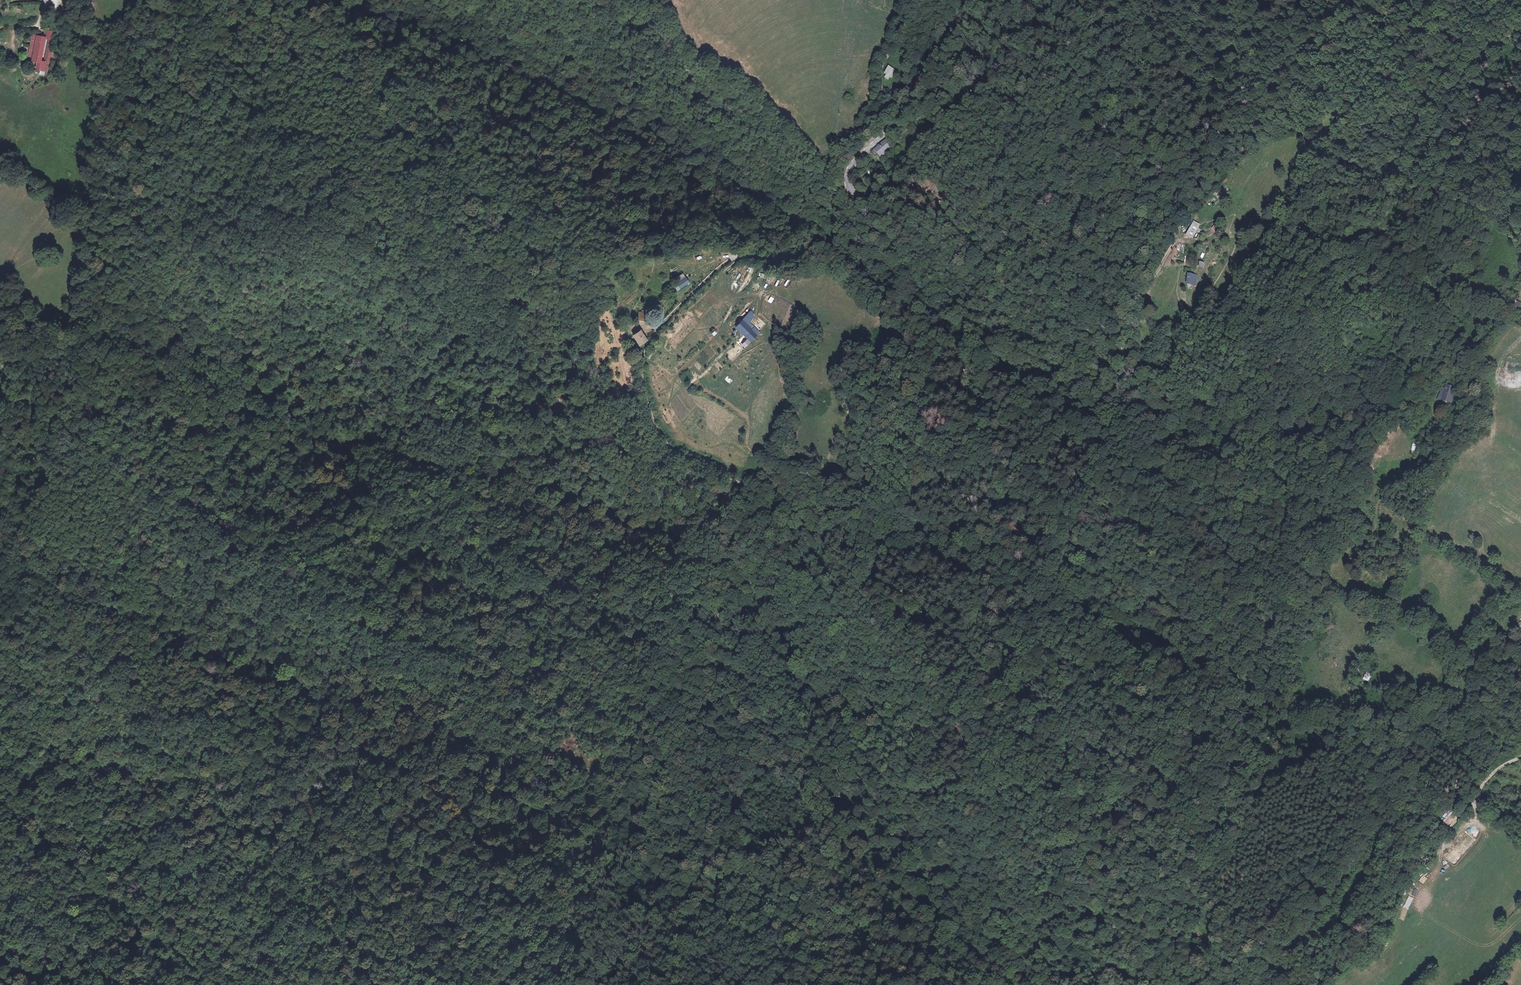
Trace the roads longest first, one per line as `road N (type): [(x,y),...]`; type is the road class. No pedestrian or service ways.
road 1 (track): [(512,984),(585,889),(649,832),(671,784),(707,741),(706,691),(719,635),(752,611),(736,548),(737,483),(677,452),(654,425),(643,374),(647,345)]
road 2 (unclassified): [(974,0),(902,114),(851,171),(855,195),(879,192),(1065,0)]
road 3 (track): [(881,119),(831,177),(836,233),(829,241),(734,257),(647,345)]
road 4 (track): [(1520,756),(1491,775),(1408,874),(1382,936),(1322,984)]

